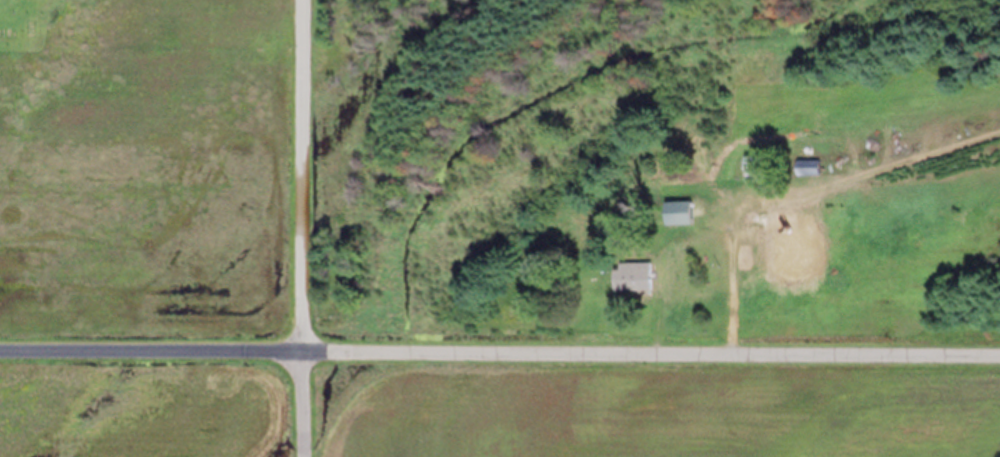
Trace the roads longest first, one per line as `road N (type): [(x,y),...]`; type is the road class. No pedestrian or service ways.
road 1 (residential): [(999,353),(0,355)]
road 2 (residential): [(304,456),(299,0)]

